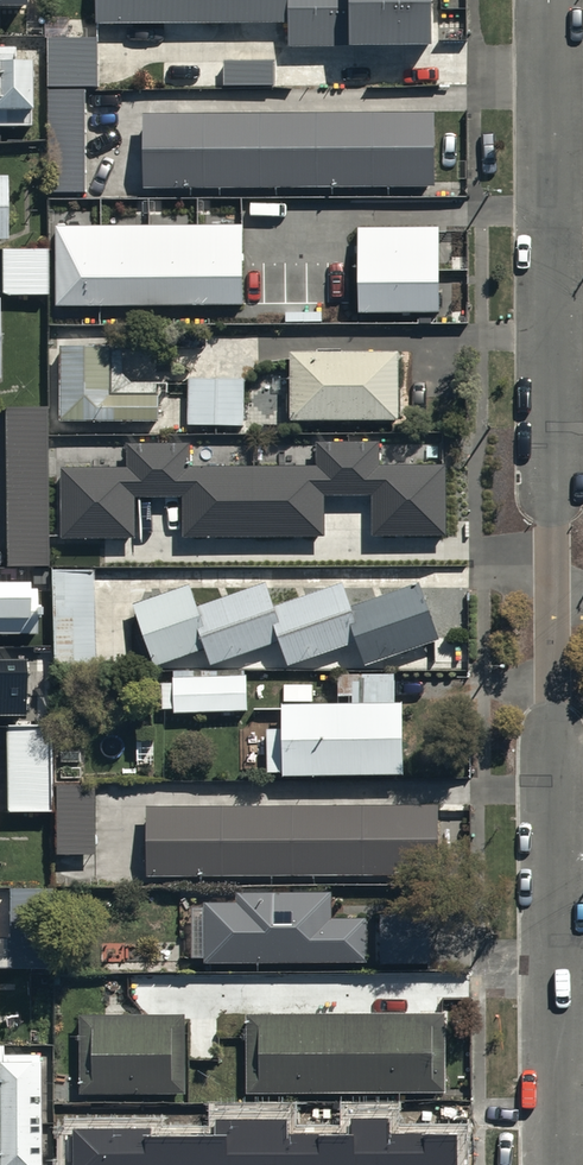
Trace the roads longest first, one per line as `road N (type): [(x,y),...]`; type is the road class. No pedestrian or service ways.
road 1 (residential): [(550,0),(558,1164)]

